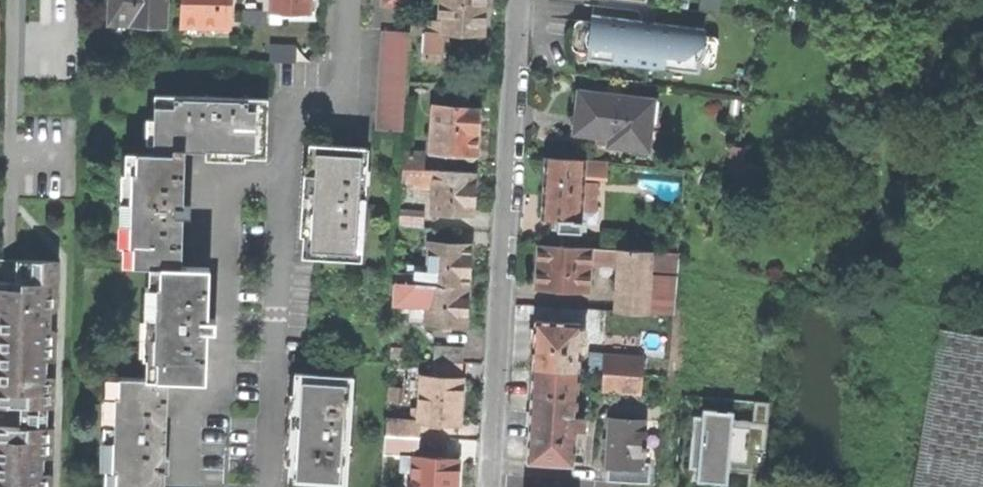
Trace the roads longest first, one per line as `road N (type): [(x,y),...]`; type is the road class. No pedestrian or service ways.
road 1 (residential): [(518,0),(494,486)]
road 2 (residential): [(285,174),(241,182),(228,202),(224,378),(190,422),(195,486)]
road 3 (residential): [(273,486),(285,174)]
road 4 (residential): [(285,174),(286,140),(299,118),(347,94),(349,0)]

